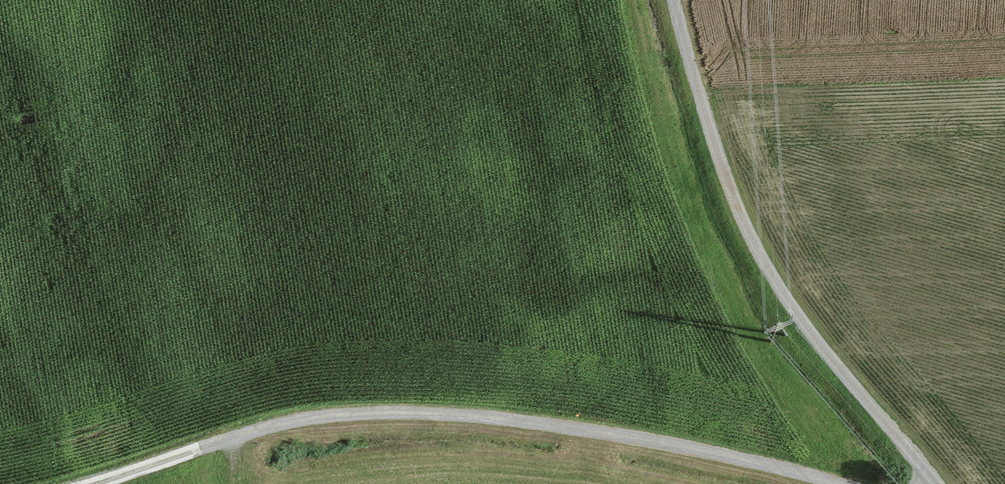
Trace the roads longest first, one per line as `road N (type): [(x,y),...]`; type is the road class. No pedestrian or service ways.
road 1 (track): [(830,483),(720,452),(558,424),(430,413),(299,417),(219,442)]
road 2 (track): [(931,483),(797,323),(731,214),(673,0)]
road 3 (track): [(219,442),(90,483)]

